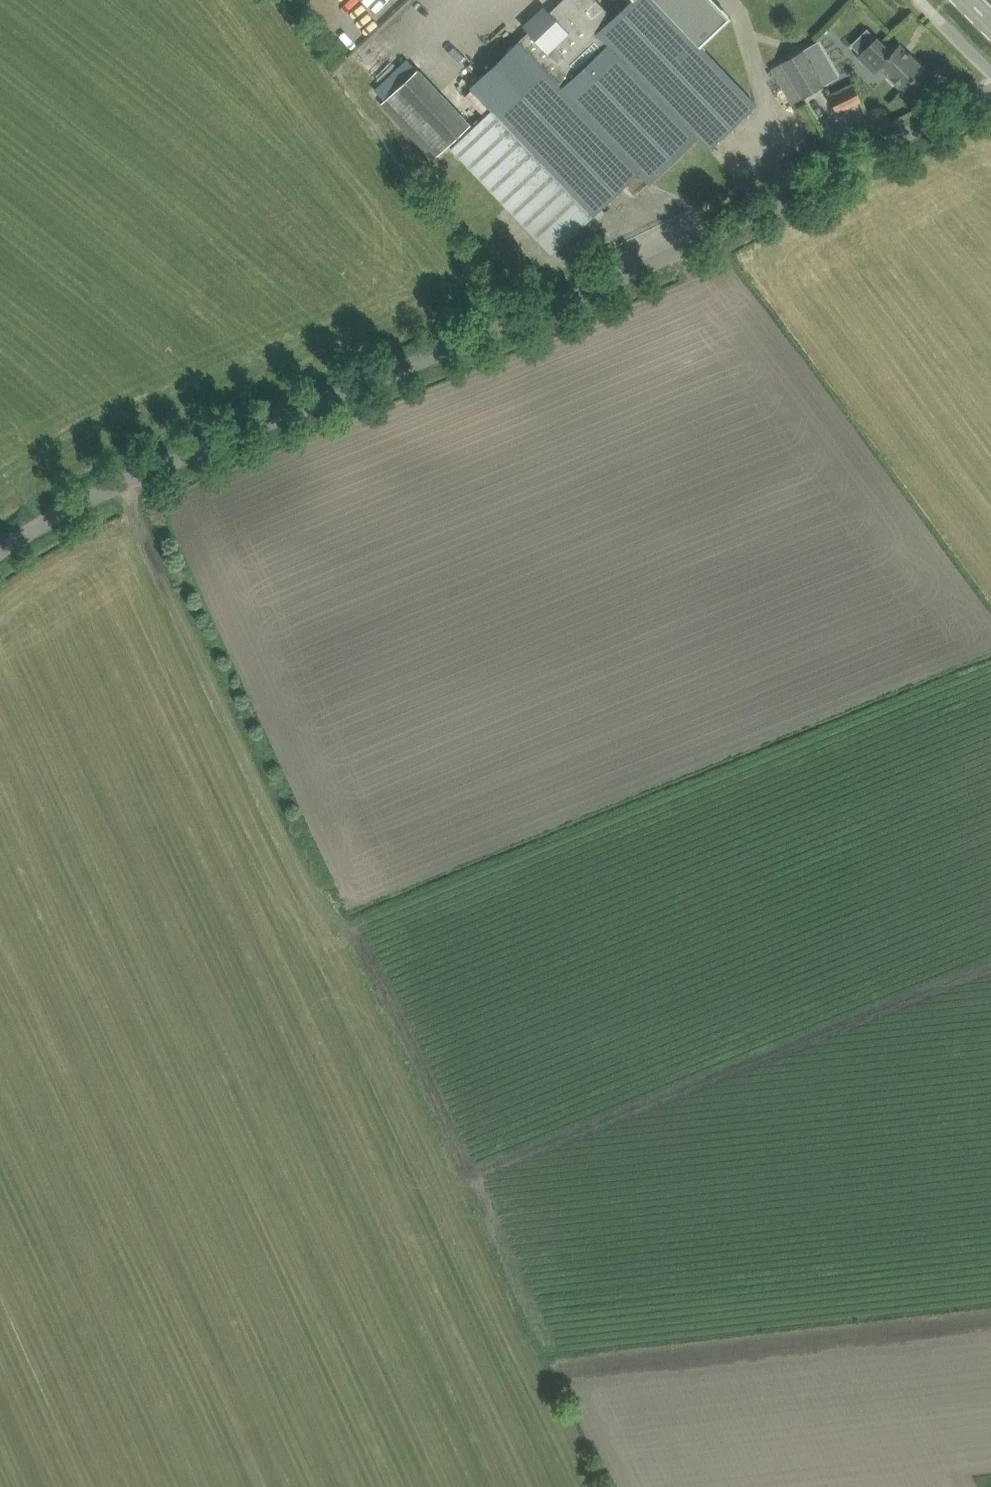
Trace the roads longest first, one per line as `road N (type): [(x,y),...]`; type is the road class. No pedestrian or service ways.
road 1 (unclassified): [(0,550),(180,457),(680,252),(990,90)]

